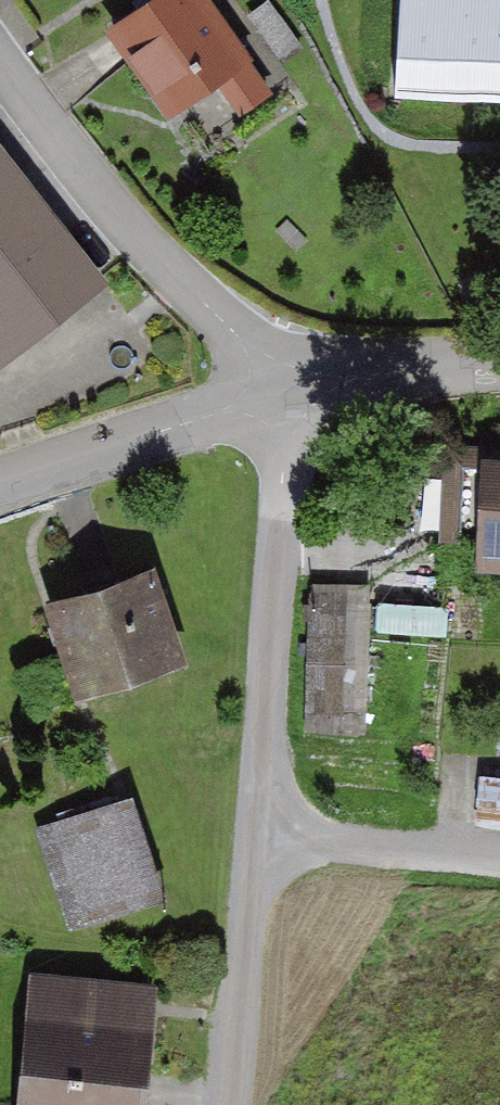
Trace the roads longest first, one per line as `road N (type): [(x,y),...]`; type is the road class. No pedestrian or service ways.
road 1 (residential): [(291,387),(257,845)]
road 2 (residential): [(0,68),(148,245),(291,387)]
road 3 (unclassified): [(291,387),(0,484)]
road 4 (residential): [(257,845),(234,1104)]
road 5 (residential): [(499,857),(257,845)]
road 6 (unclassified): [(499,365),(291,387)]

